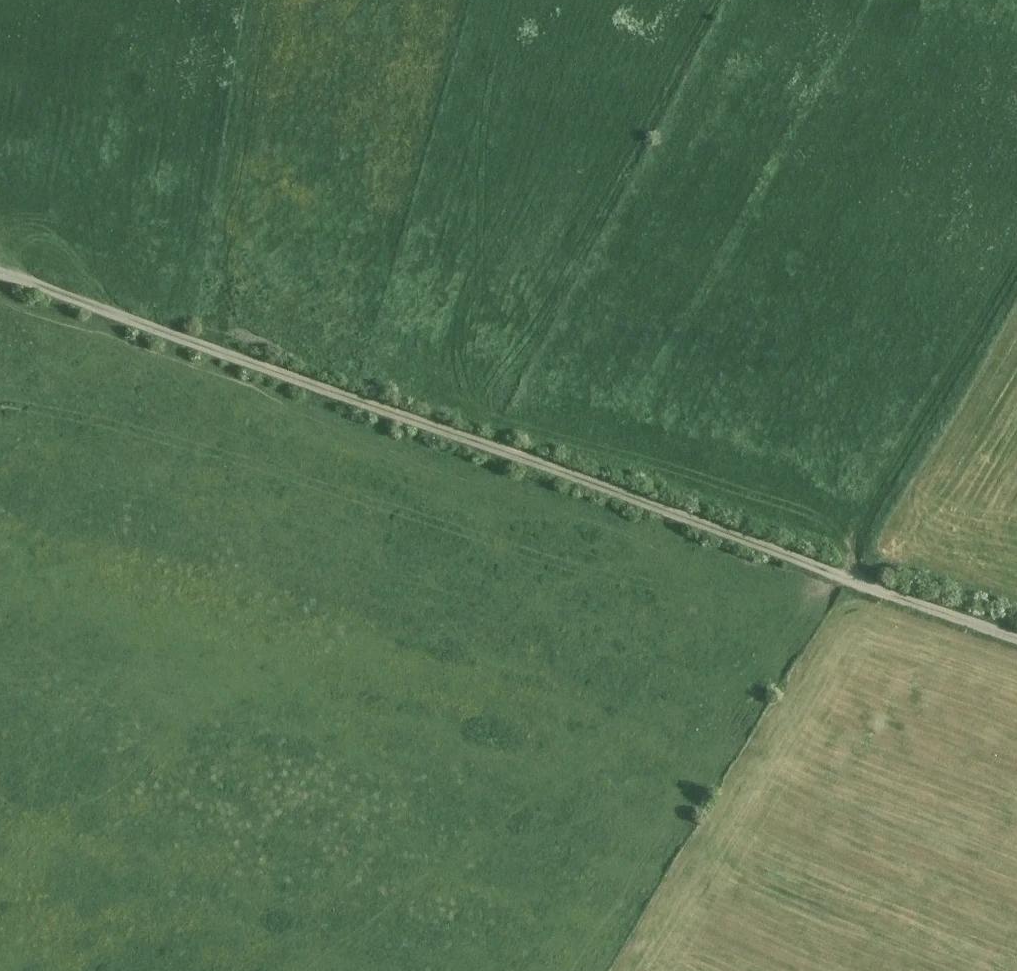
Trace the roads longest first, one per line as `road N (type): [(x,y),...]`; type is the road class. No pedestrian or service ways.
road 1 (track): [(0,276),(1016,638)]

